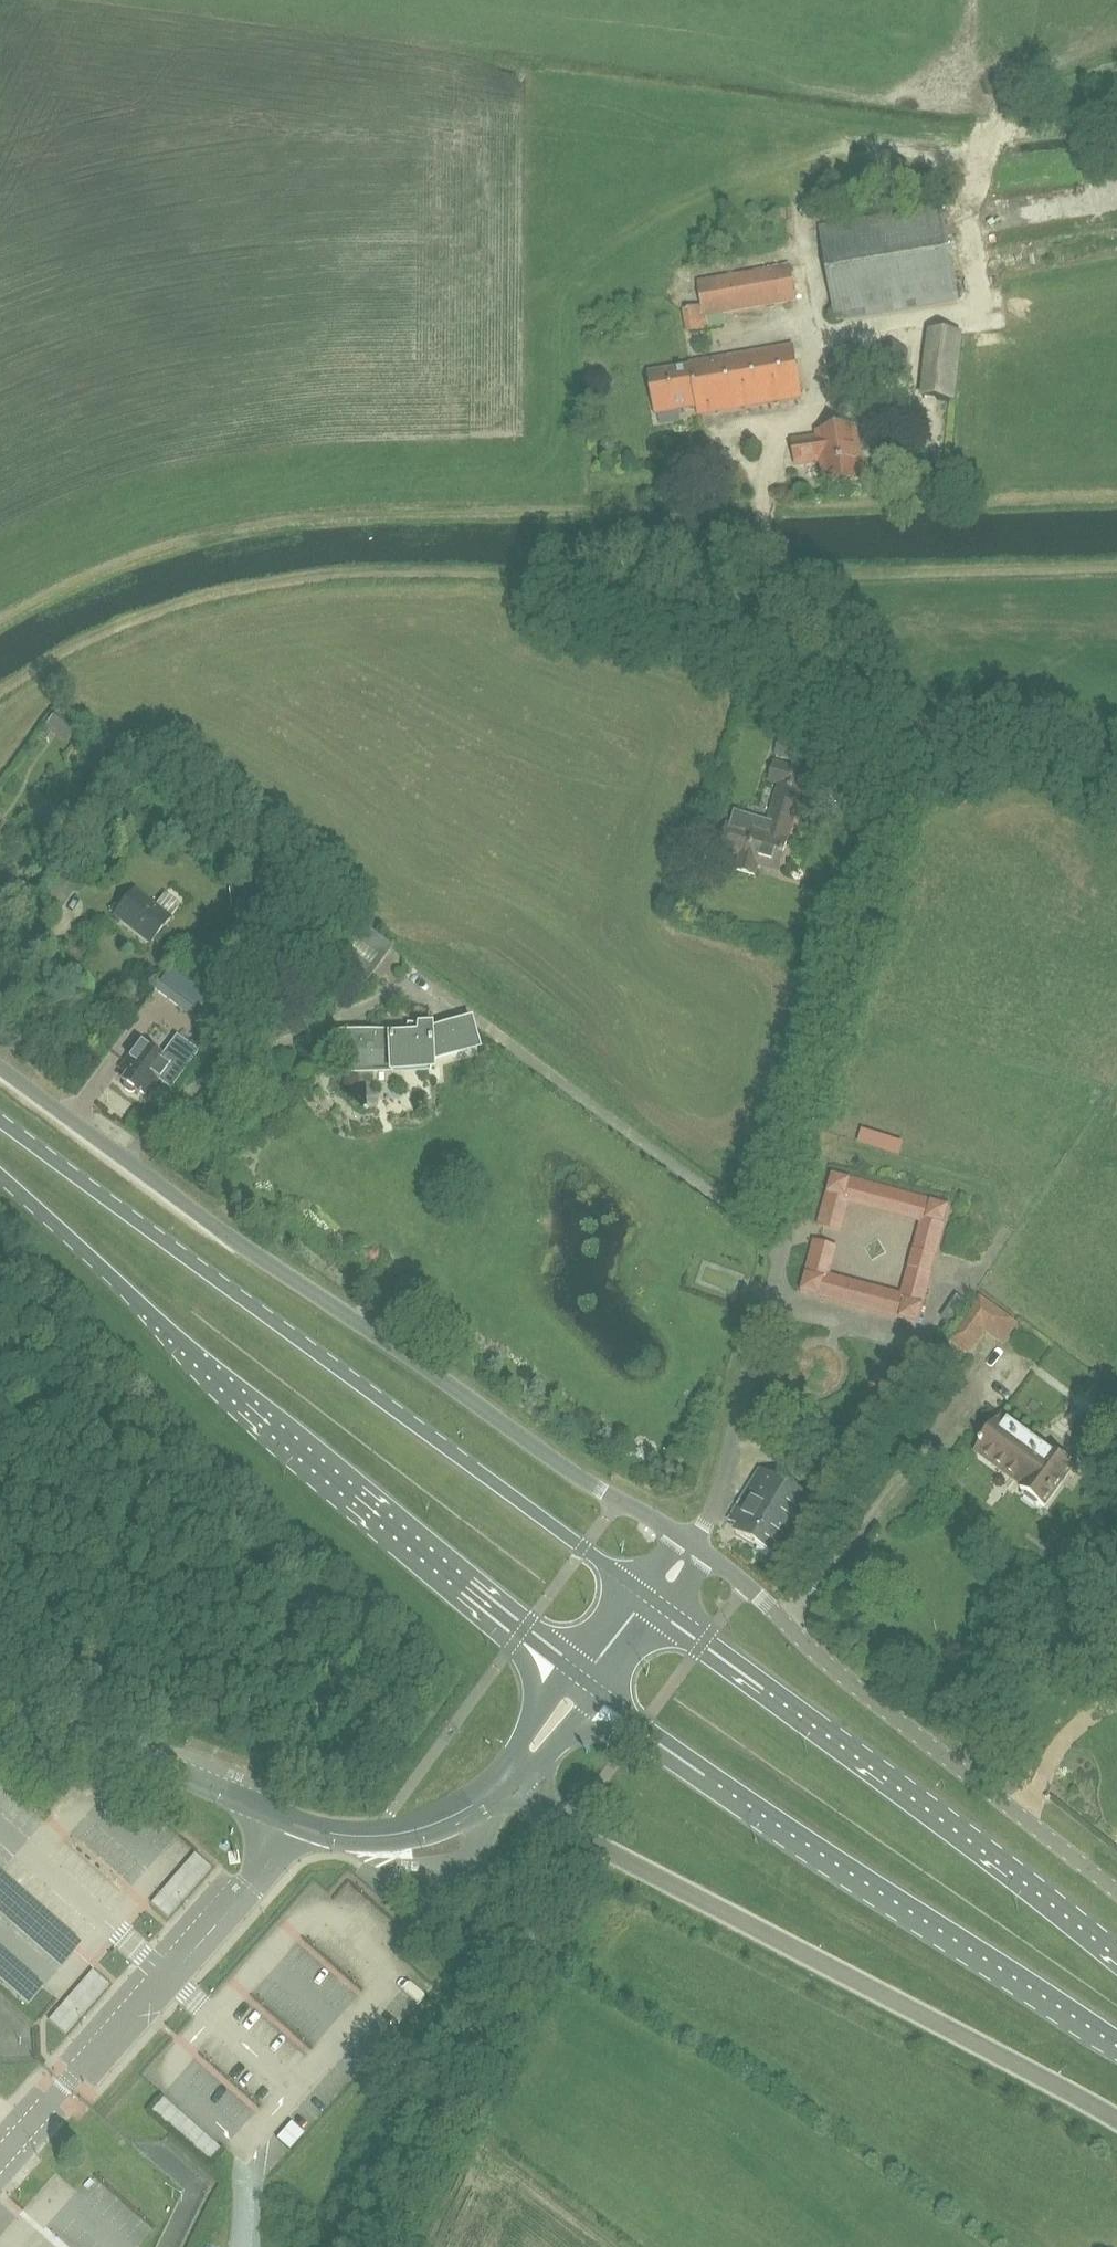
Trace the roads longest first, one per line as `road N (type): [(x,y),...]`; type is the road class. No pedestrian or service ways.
road 1 (unclassified): [(695,1543),(600,1490),(0,1068)]
road 2 (primary): [(649,1597),(0,1121)]
road 3 (residential): [(786,1242),(884,886),(895,807),(894,758),(877,704),(786,590),(774,565),(770,509)]
road 4 (primary): [(0,1176),(222,1384),(583,1681)]
road 5 (primary): [(583,1681),(741,1797),(1116,2045)]
road 6 (unclassified): [(1116,2122),(586,1841)]
road 7 (primary): [(1116,1950),(649,1597)]
road 8 (unclassified): [(1116,1889),(817,1656),(750,1585),(695,1543)]
road 9 (unclassified): [(383,2246),(586,1841)]
road 10 (residential): [(344,1836),(0,1705)]
road 11 (unclassified): [(695,1543),(715,1501),(786,1242)]
road 12 (track): [(991,125),(998,101),(1116,65)]
road 13 (unclassified): [(483,1801),(418,1832),(344,1836)]
road 14 (unclassified): [(510,1777),(583,1681)]

